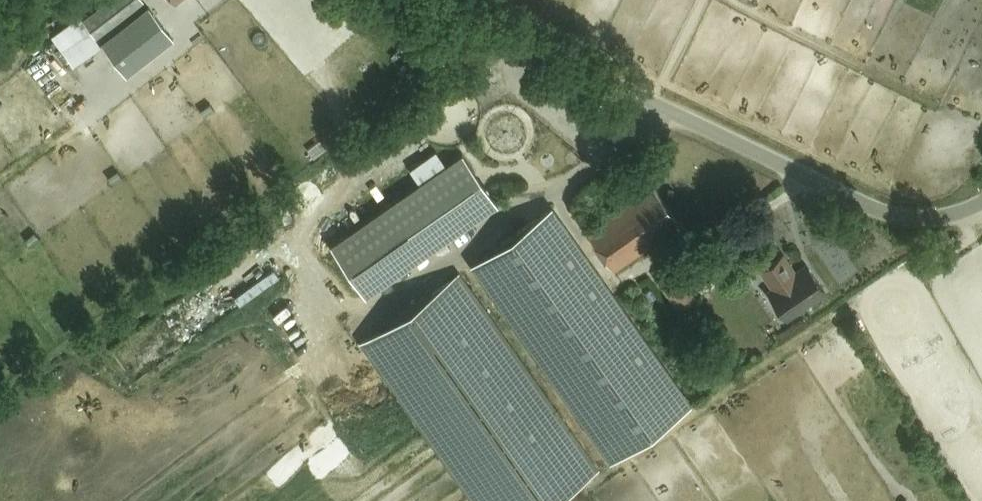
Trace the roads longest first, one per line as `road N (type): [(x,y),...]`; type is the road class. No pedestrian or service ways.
road 1 (unclassified): [(447,0),(883,212),(929,220),(981,205)]

